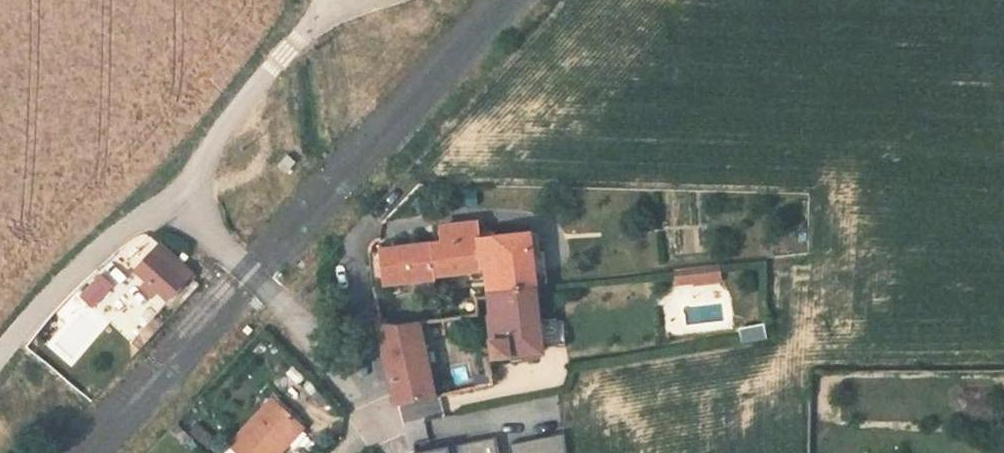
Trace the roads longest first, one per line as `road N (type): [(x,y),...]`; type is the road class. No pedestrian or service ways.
road 1 (unclassified): [(177,192),(382,424)]
road 2 (unclassified): [(338,8),(240,101),(177,192)]
road 3 (unclassified): [(0,360),(49,300),(177,192)]

